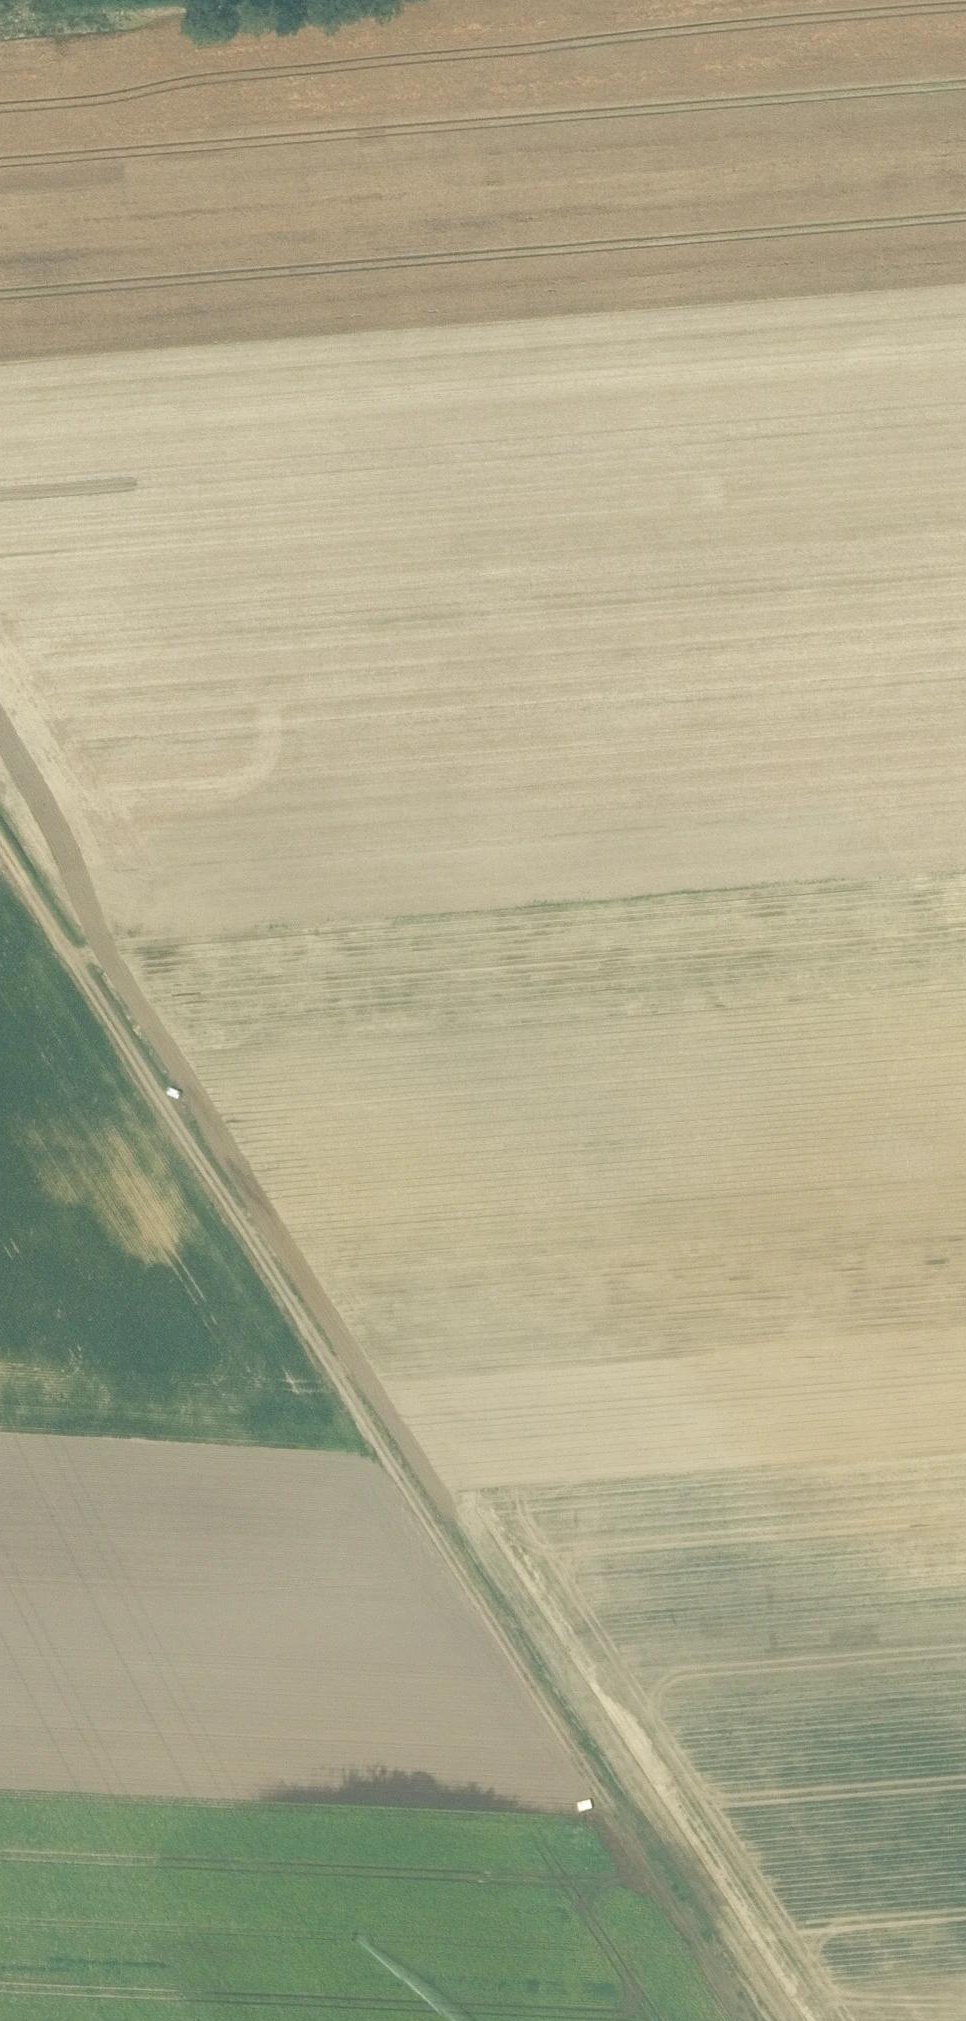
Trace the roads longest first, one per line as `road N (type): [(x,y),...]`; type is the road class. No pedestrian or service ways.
road 1 (track): [(0,835),(747,2020)]

